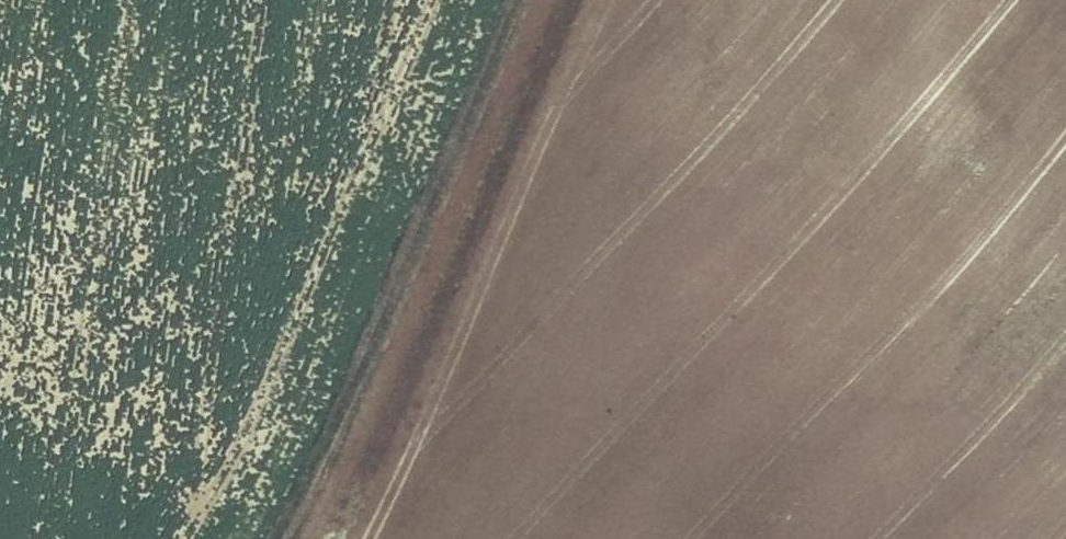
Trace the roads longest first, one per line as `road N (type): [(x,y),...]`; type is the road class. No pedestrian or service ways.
road 1 (track): [(510,0),(364,373),(280,538)]

